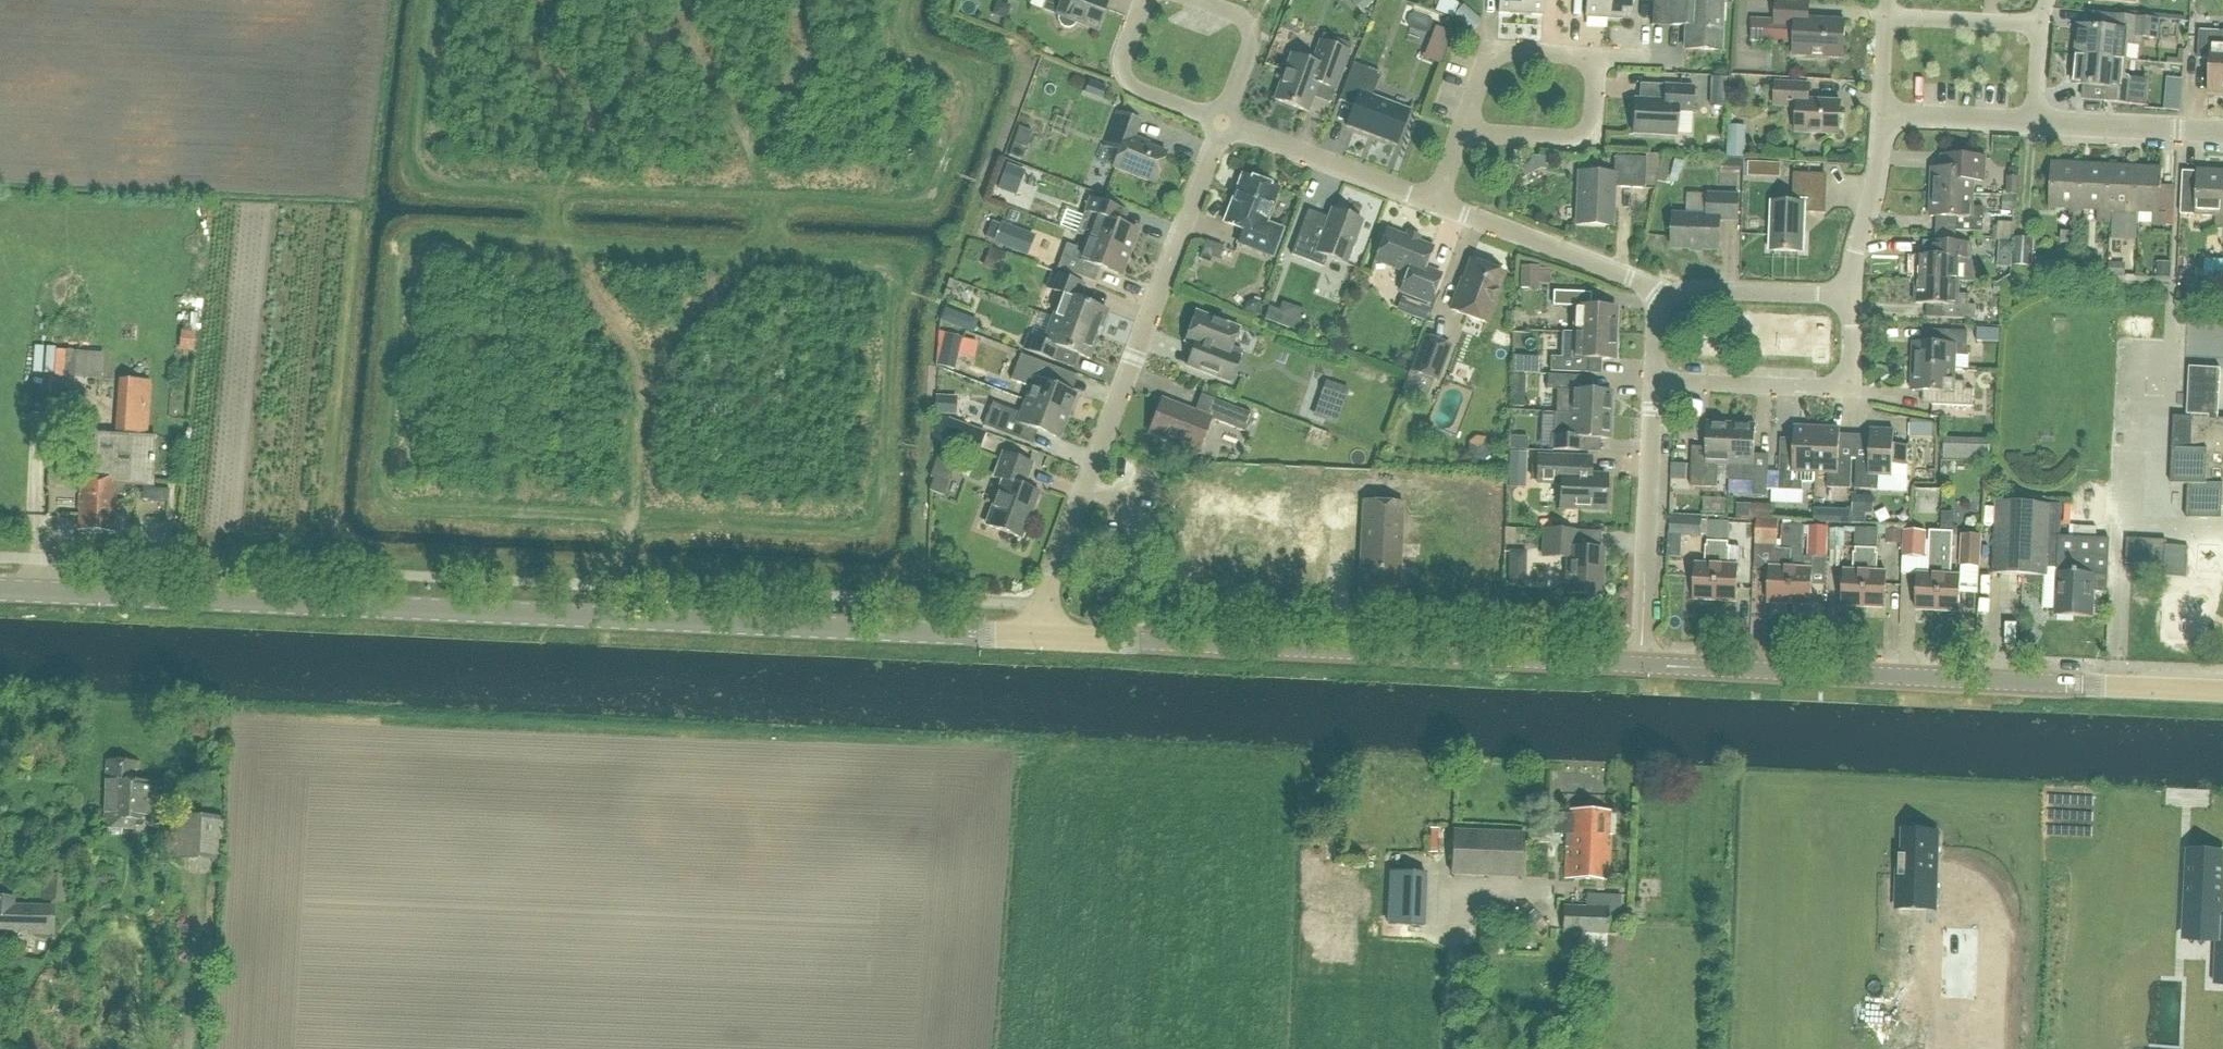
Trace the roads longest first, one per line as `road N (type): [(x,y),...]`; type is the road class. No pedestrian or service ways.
road 1 (tertiary): [(1032,637),(0,589)]
road 2 (tertiary): [(1642,665),(1032,637)]
road 3 (tertiary): [(2222,692),(1642,665)]
road 4 (residential): [(1220,125),(1032,637)]
road 5 (residential): [(1653,383),(1848,390),(1852,294)]
road 6 (residential): [(1642,665),(1653,383)]
road 7 (residential): [(1657,289),(1434,204)]
road 8 (residential): [(1434,204),(1220,125)]
road 9 (residential): [(1463,130),(1589,141),(1599,58)]
road 10 (residential): [(1657,289),(1852,294)]
road 11 (residential): [(1599,58),(1492,50),(1463,130)]
road 12 (residential): [(2222,132),(2037,123)]
road 13 (residential): [(1882,117),(1852,294)]
road 14 (residential): [(1220,125),(1250,34),(1242,18),(1198,0)]
road 15 (residential): [(1885,18),(2040,25)]
road 16 (residential): [(2037,123),(1882,117)]

